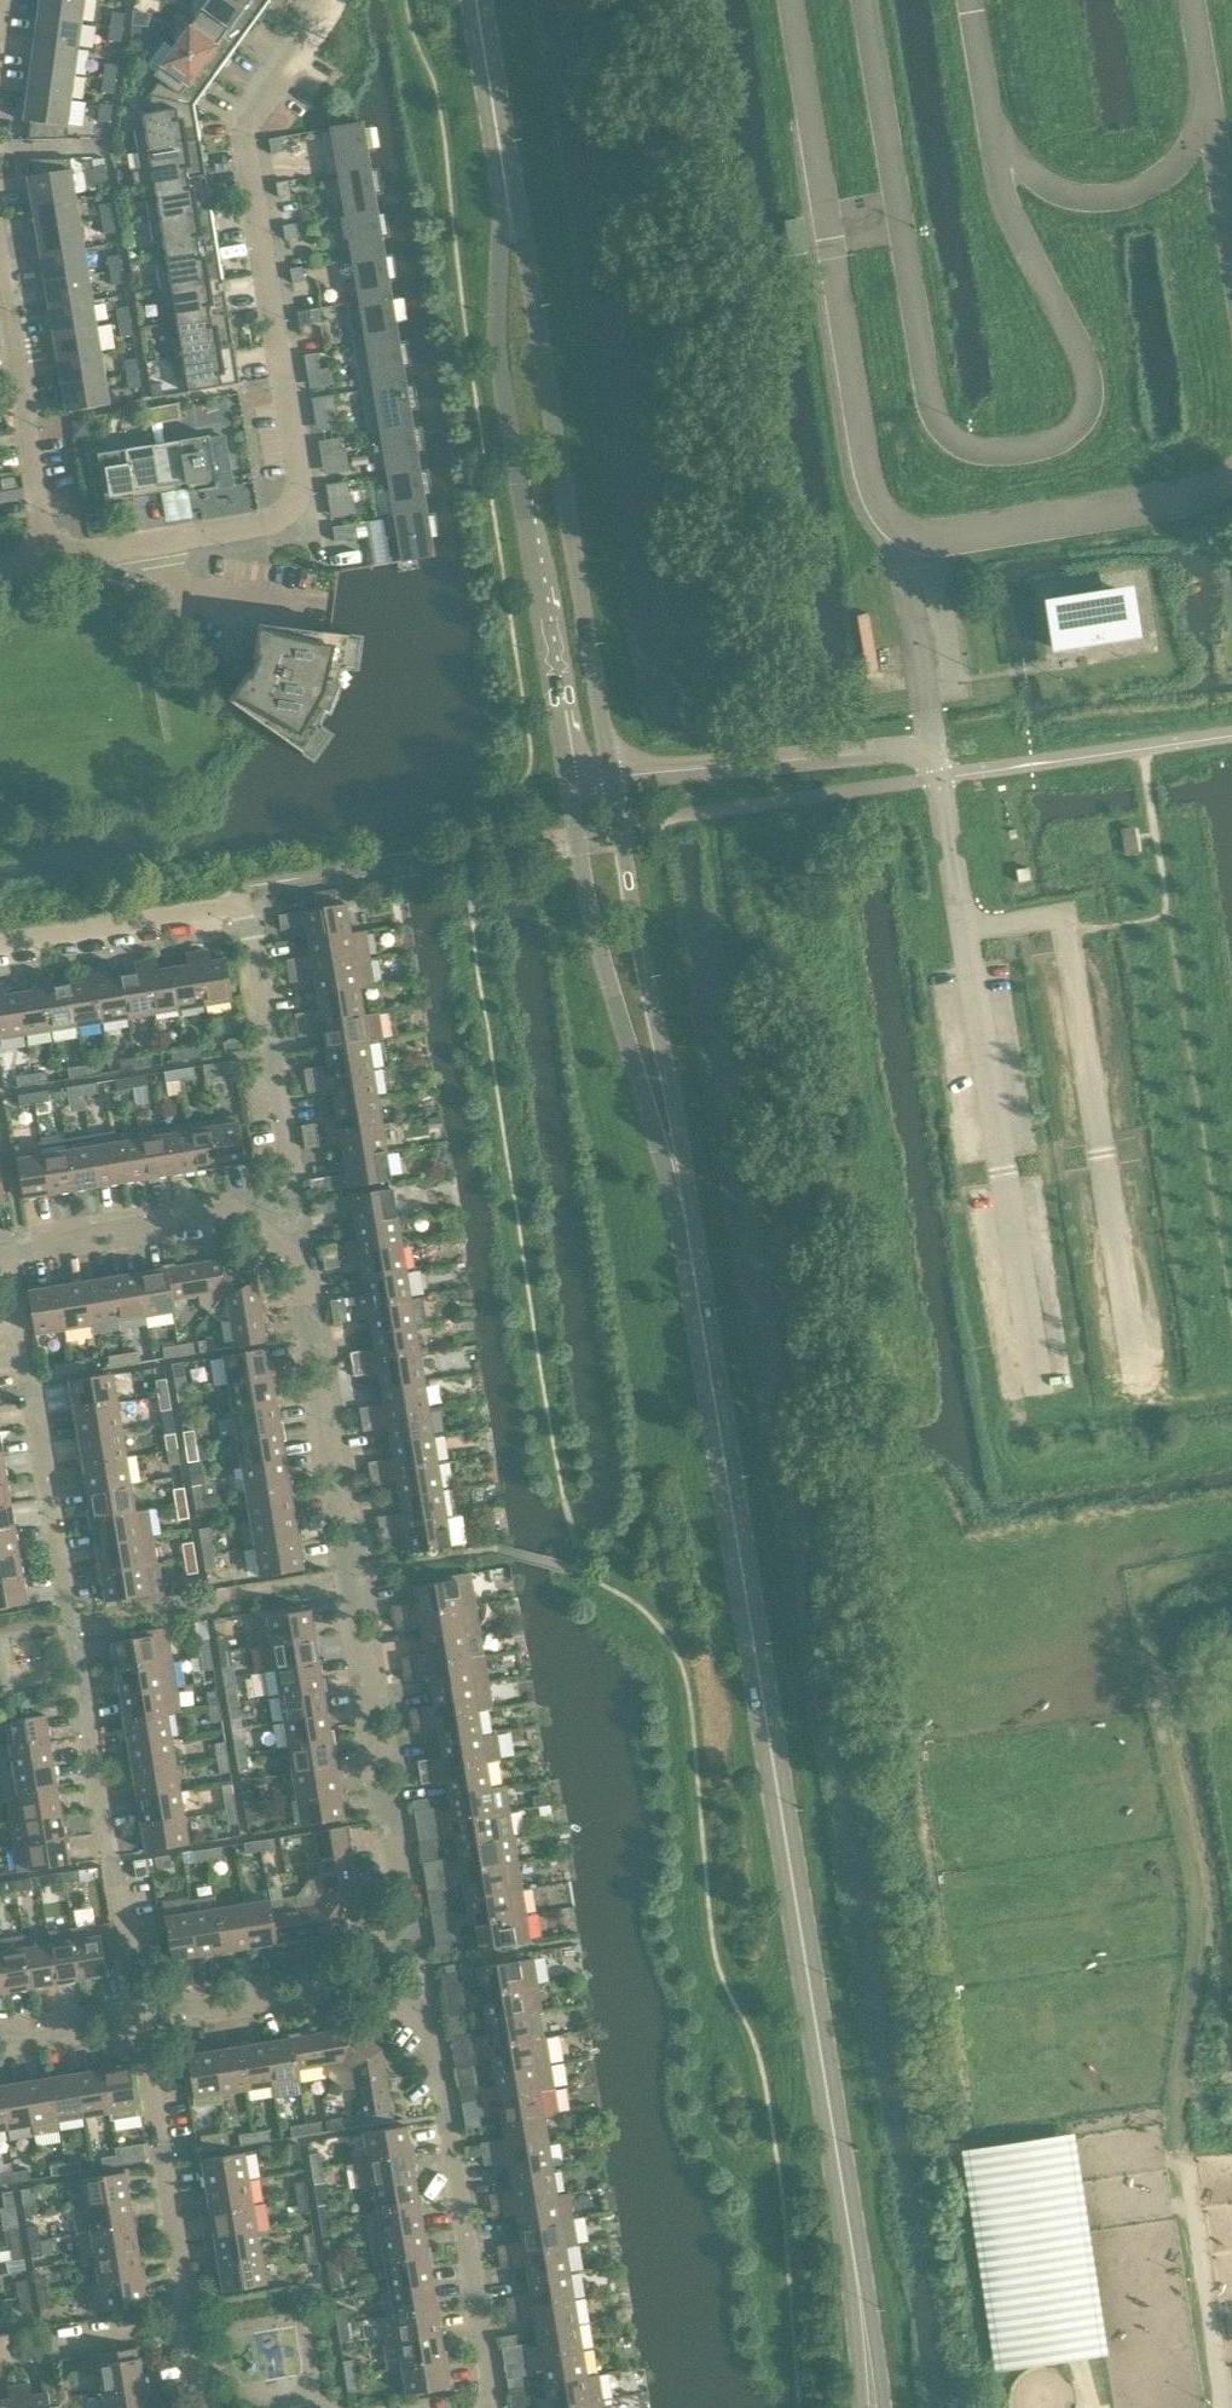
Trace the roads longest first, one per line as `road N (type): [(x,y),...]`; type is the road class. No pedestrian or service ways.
road 1 (secondary): [(850,2228),(661,1099),(597,829),(475,0)]
road 2 (residential): [(140,2019),(5,1253)]
road 3 (residential): [(360,1978),(408,1907),(303,1283),(292,1253)]
road 4 (residential): [(329,0),(241,140),(305,521),(169,544)]
road 5 (residential): [(292,1253),(294,1184),(254,943),(231,907),(0,947)]
road 6 (residential): [(494,2407),(433,2036),(360,1978)]
road 7 (residential): [(57,559),(0,218)]
road 8 (residential): [(189,2325),(140,2019)]
road 9 (residential): [(5,1253),(228,1215),(292,1253)]
road 10 (residential): [(140,2019),(360,1978)]
road 11 (residential): [(189,2325),(0,2355)]
road 12 (secondary): [(886,2407),(863,2251),(850,2228)]
road 13 (secondary): [(850,2228),(862,2407)]
road 14 (residential): [(0,2043),(140,2019)]

